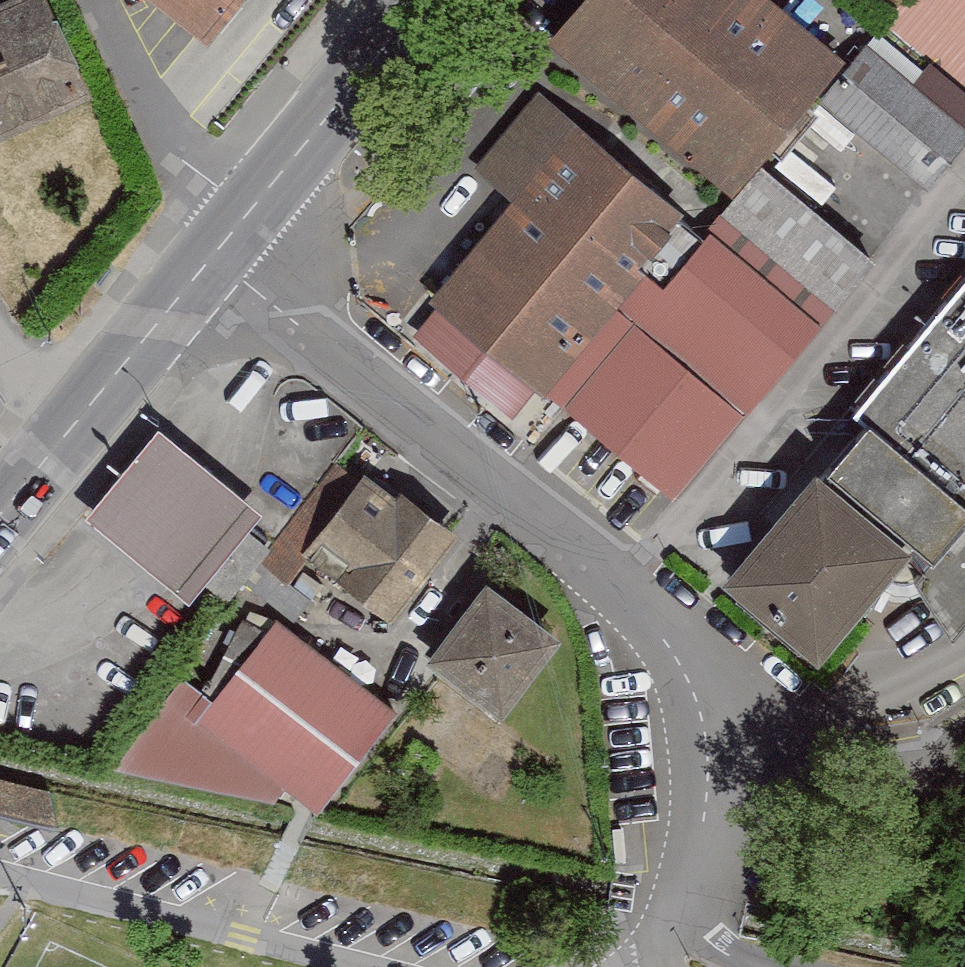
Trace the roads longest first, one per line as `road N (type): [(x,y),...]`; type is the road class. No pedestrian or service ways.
road 1 (residential): [(214,256),(628,586),(723,707),(751,762)]
road 2 (primary): [(247,215),(423,0)]
road 3 (residential): [(99,0),(159,126),(197,175),(247,215)]
road 4 (unclassified): [(751,762),(870,769),(964,735)]
road 5 (primary): [(81,418),(214,256)]
road 6 (residential): [(751,762),(678,903)]
road 7 (residential): [(678,903),(730,952),(788,966)]
road 8 (primary): [(0,517),(81,418)]

